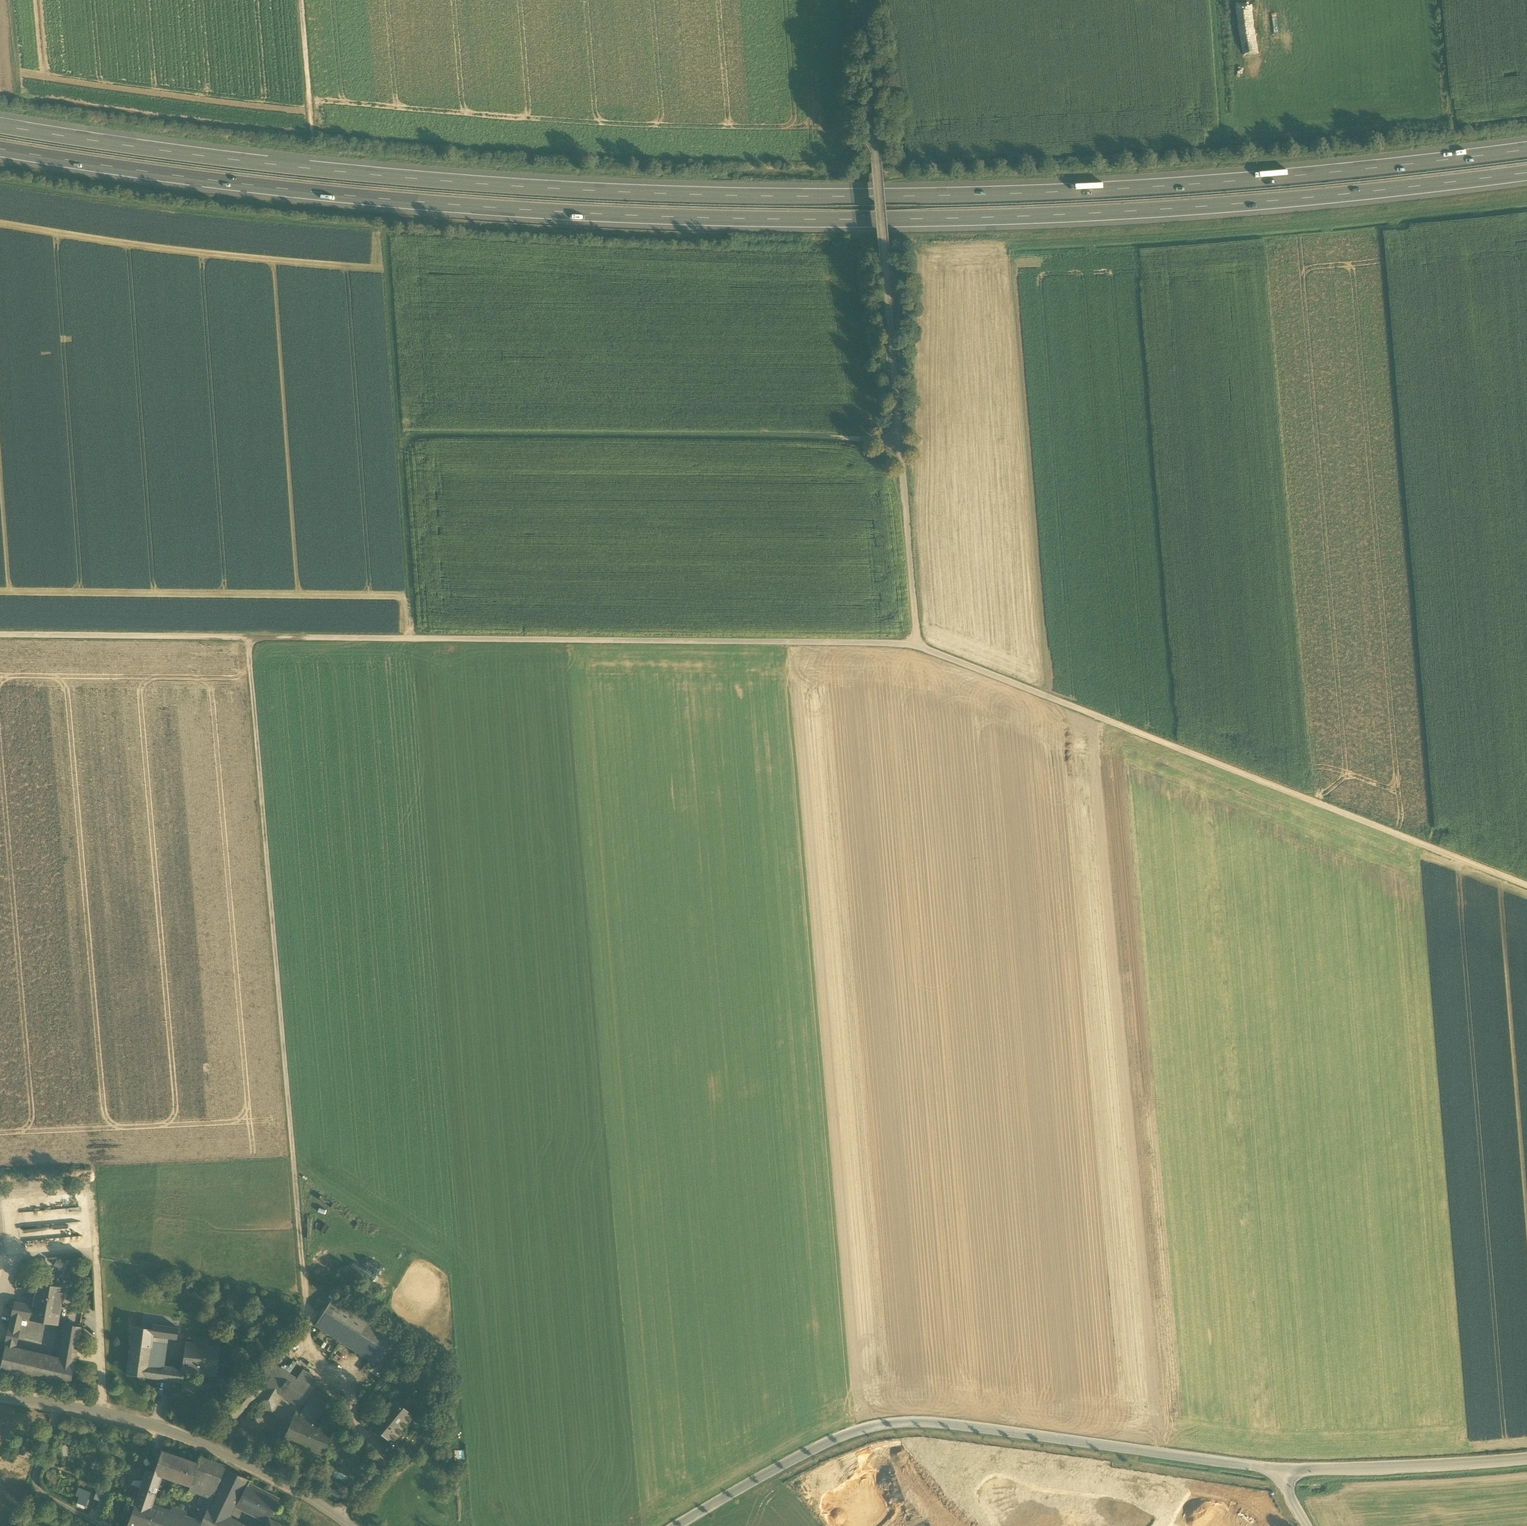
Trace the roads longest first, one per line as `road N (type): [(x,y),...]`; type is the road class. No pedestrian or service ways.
road 1 (motorway): [(1526,151),(1073,194),(700,195),(331,172),(0,125)]
road 2 (motorway): [(0,150),(333,194),(717,218),(945,221),(1209,210),(1526,176)]
road 3 (track): [(1526,886),(916,644),(862,0)]
road 4 (track): [(916,644),(251,637)]
road 5 (track): [(251,637),(304,1278)]
road 6 (unclassified): [(1279,1470),(921,1422),(871,1425),(676,1525)]
road 7 (track): [(1526,199),(1314,224),(1011,243)]
road 8 (track): [(897,438),(405,433)]
road 9 (unclassified): [(353,1525),(217,1449),(59,1406)]
road 10 (track): [(251,637),(0,634)]
road 11 (unclassified): [(1526,1459),(1279,1470)]
road 12 (unclassified): [(59,1406),(34,1476),(41,1497),(100,1525)]
road 13 (track): [(301,0),(312,135)]

